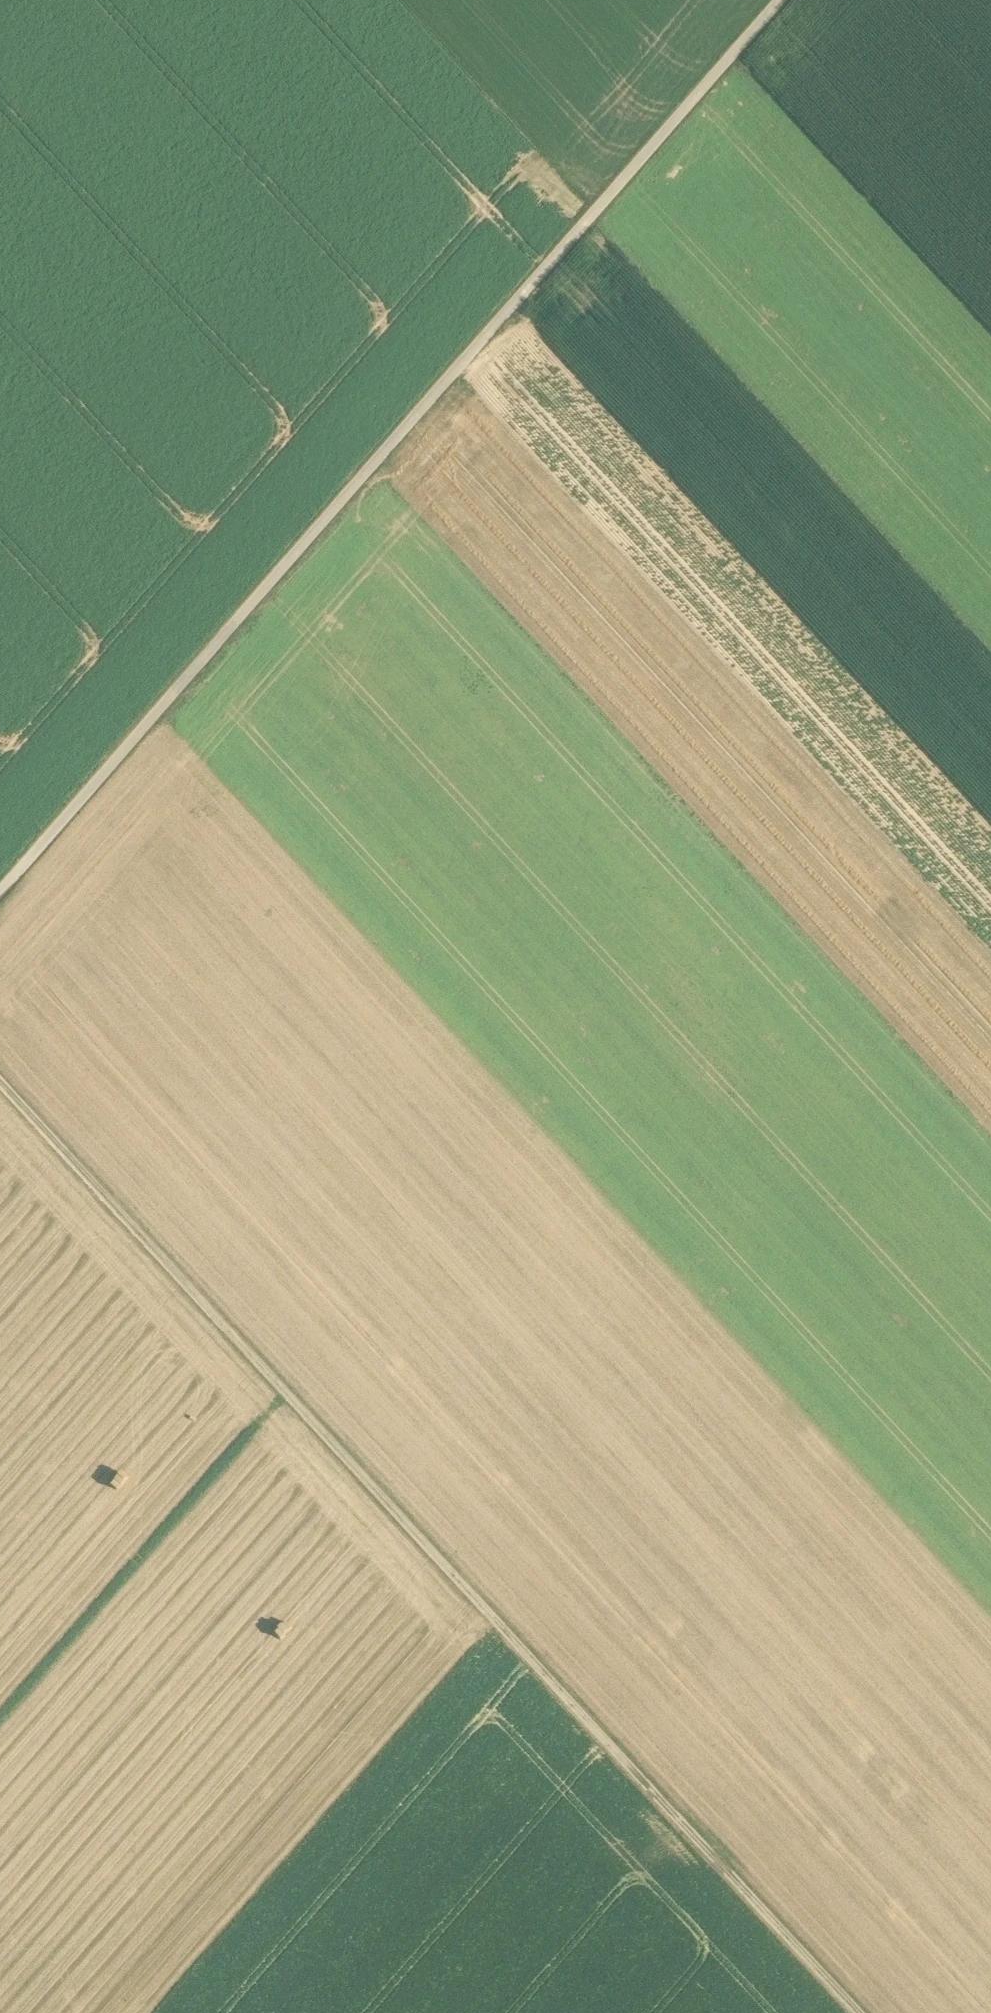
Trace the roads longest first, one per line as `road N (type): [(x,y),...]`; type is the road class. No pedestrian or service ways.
road 1 (track): [(0,1089),(857,2012)]
road 2 (track): [(781,0),(0,893)]

